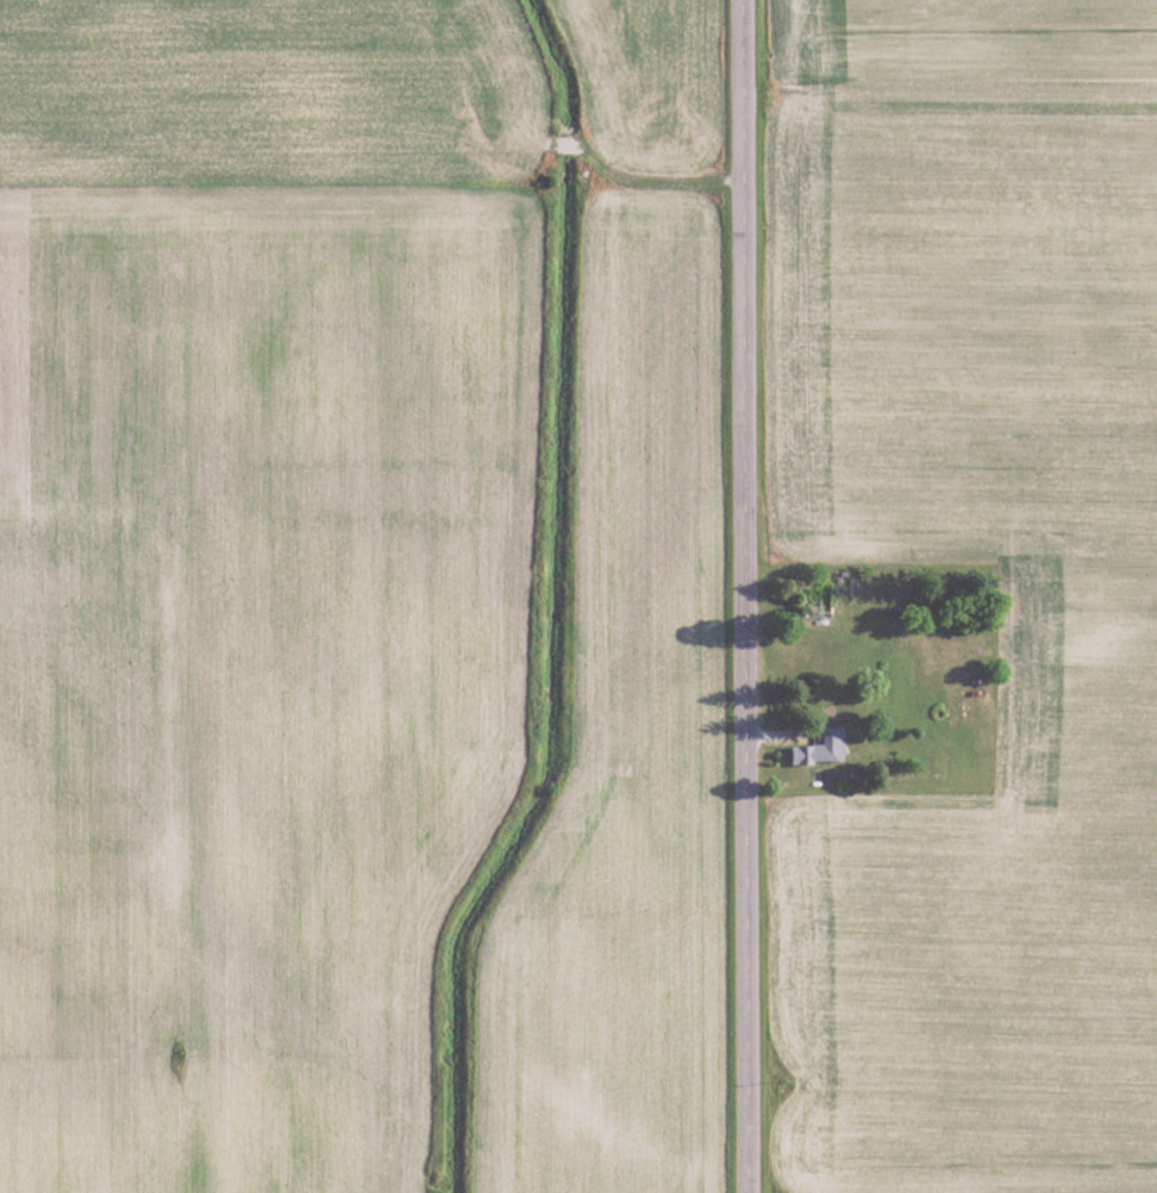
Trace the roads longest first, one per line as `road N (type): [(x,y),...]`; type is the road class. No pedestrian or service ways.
road 1 (residential): [(747,1192),(740,0)]

